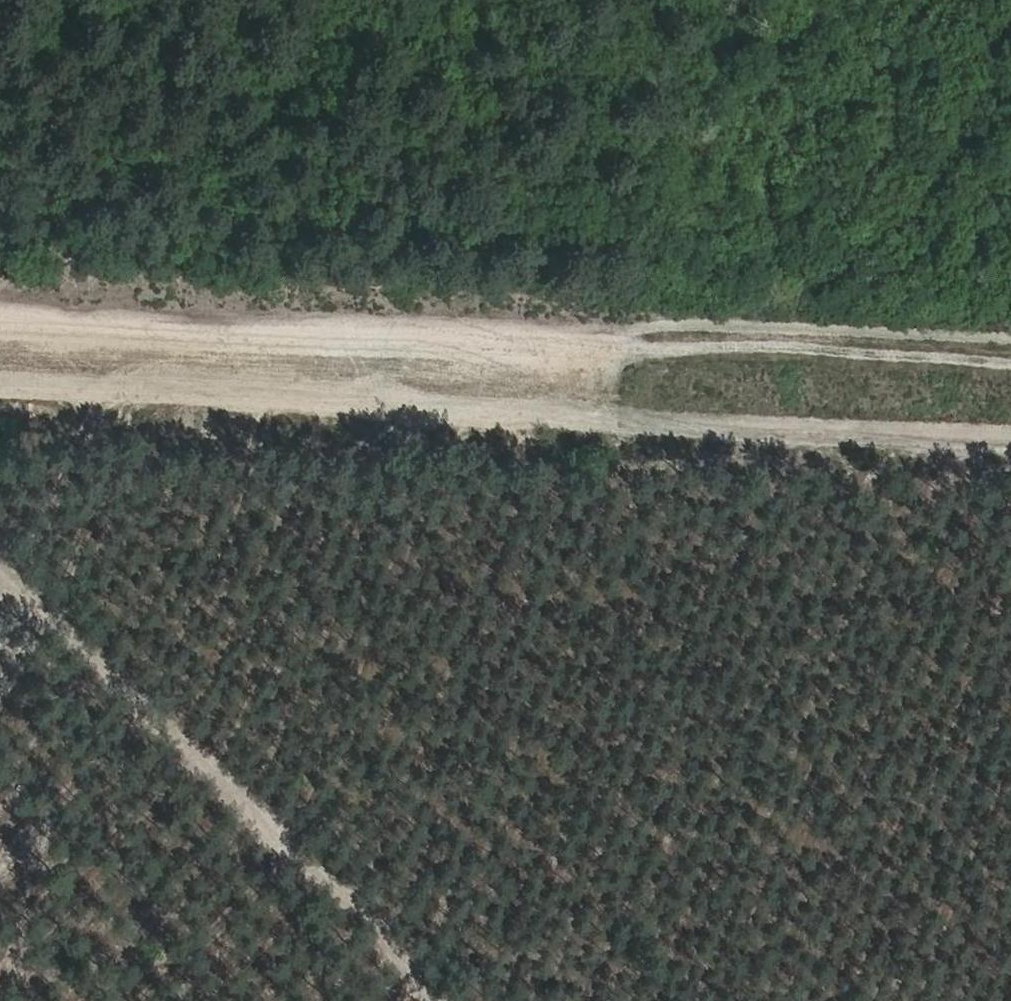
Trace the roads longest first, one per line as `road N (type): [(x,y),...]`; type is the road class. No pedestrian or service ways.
road 1 (track): [(1010,367),(0,335)]
road 2 (track): [(5,585),(420,1000)]

